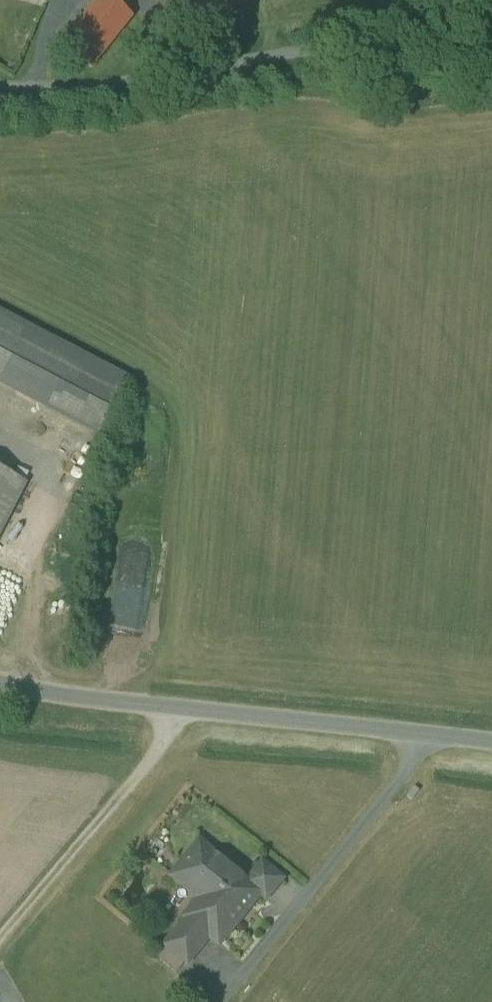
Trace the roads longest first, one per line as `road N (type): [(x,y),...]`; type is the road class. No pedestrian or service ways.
road 1 (unclassified): [(491,17),(64,92),(0,89)]
road 2 (unclassified): [(0,681),(100,701),(491,744)]
road 3 (track): [(191,712),(0,939)]

